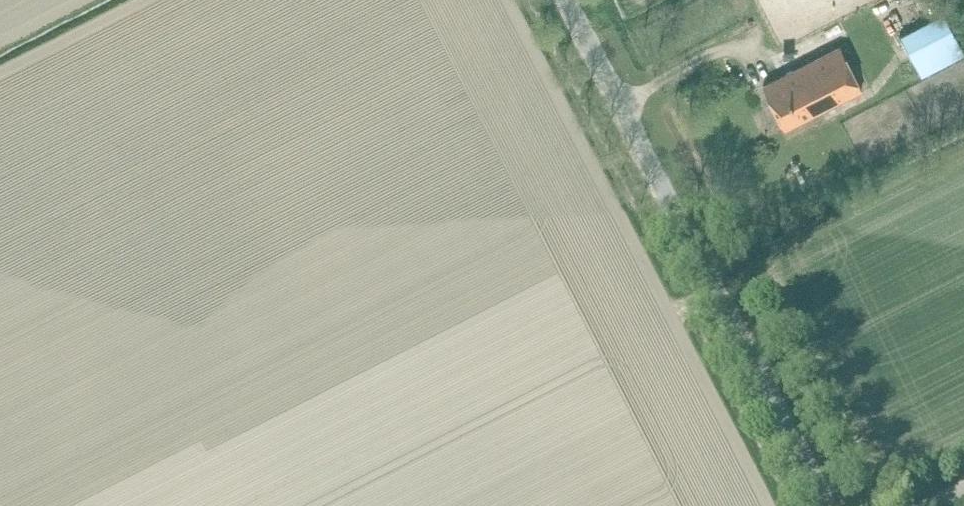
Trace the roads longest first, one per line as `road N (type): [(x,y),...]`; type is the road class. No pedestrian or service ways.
road 1 (unclassified): [(819,505),(564,0)]

